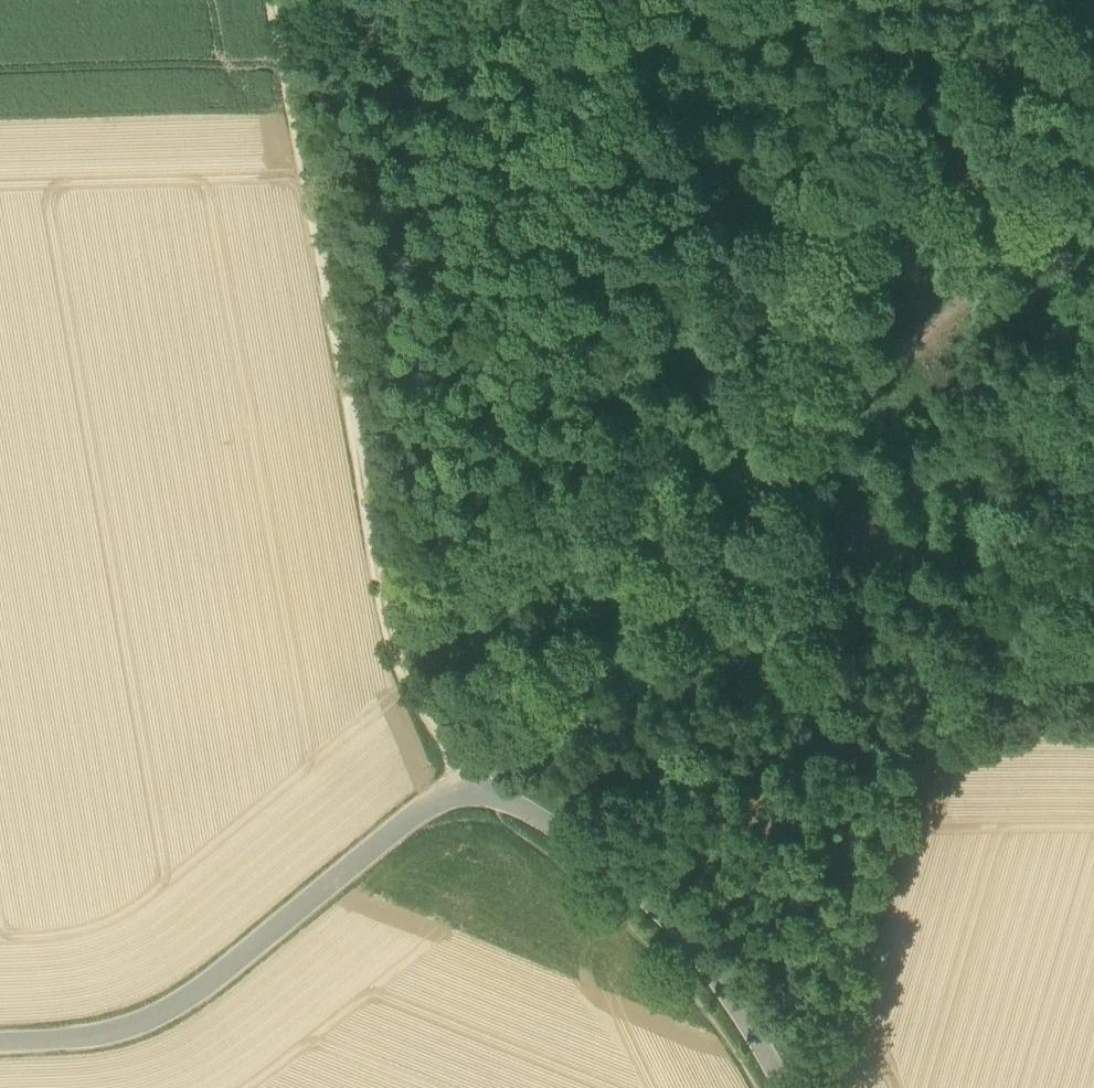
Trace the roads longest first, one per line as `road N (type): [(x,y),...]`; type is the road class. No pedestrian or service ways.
road 1 (tertiary): [(782,1087),(716,984),(646,896),(534,814),(472,781),(387,835),(190,1001),(105,1037),(0,1042)]
road 2 (track): [(1093,164),(472,781)]
road 3 (track): [(272,0),(402,647),(472,781)]
road 4 (track): [(277,21),(450,0)]

